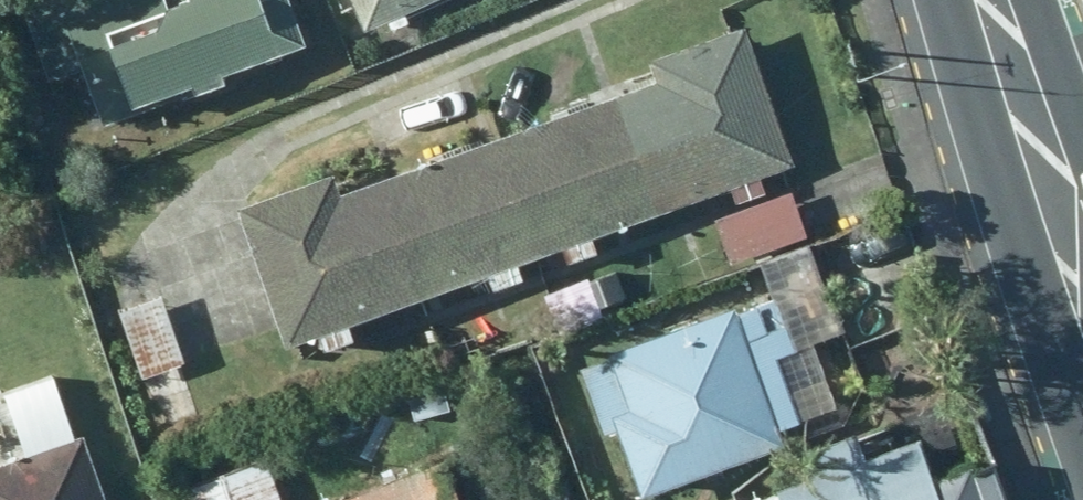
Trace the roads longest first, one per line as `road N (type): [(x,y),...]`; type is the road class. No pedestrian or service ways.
road 1 (primary): [(987,0),(1082,275)]

